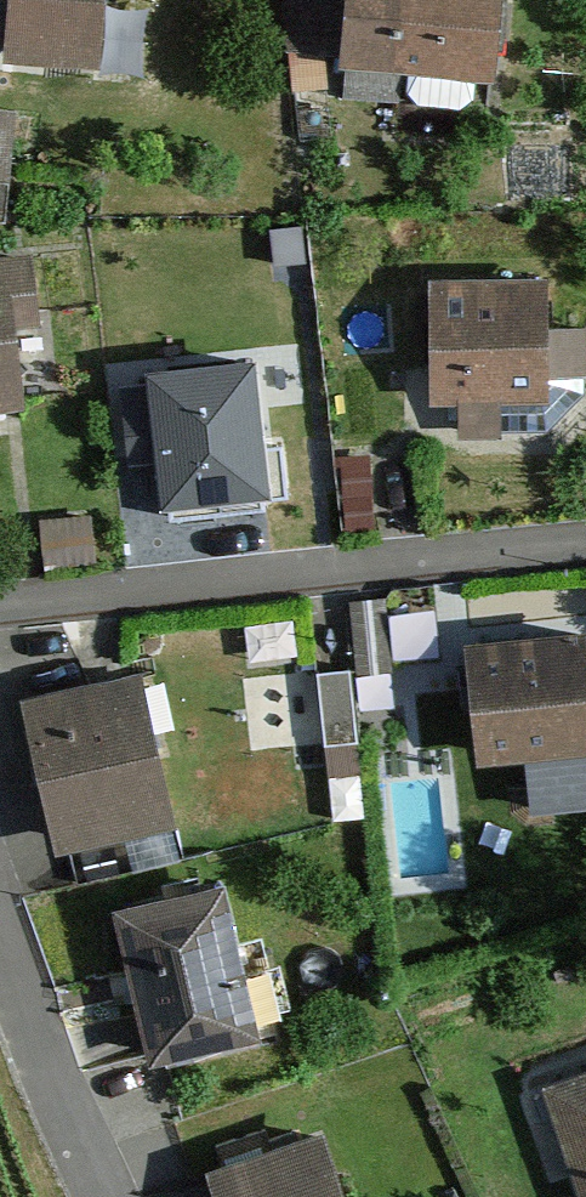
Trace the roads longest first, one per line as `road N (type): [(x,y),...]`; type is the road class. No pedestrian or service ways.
road 1 (residential): [(0,602),(585,538)]
road 2 (residential): [(104,1196),(60,1106),(0,933)]

